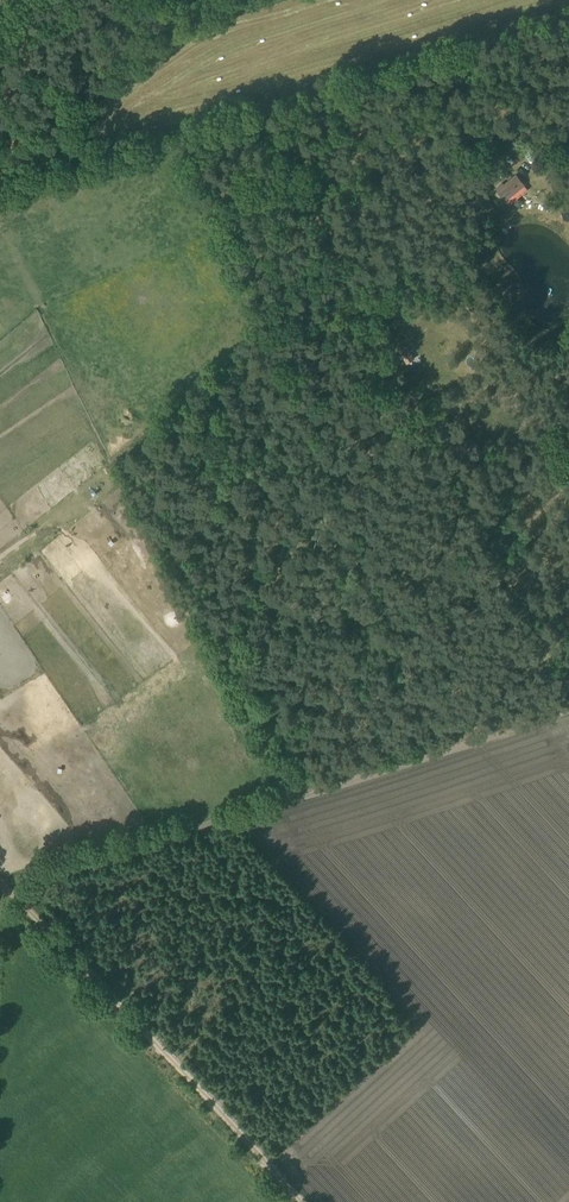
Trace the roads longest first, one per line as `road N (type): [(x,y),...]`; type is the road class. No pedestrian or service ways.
road 1 (track): [(568,5),(142,133),(0,185)]
road 2 (track): [(0,881),(568,714)]
road 3 (track): [(303,1201),(0,881)]

